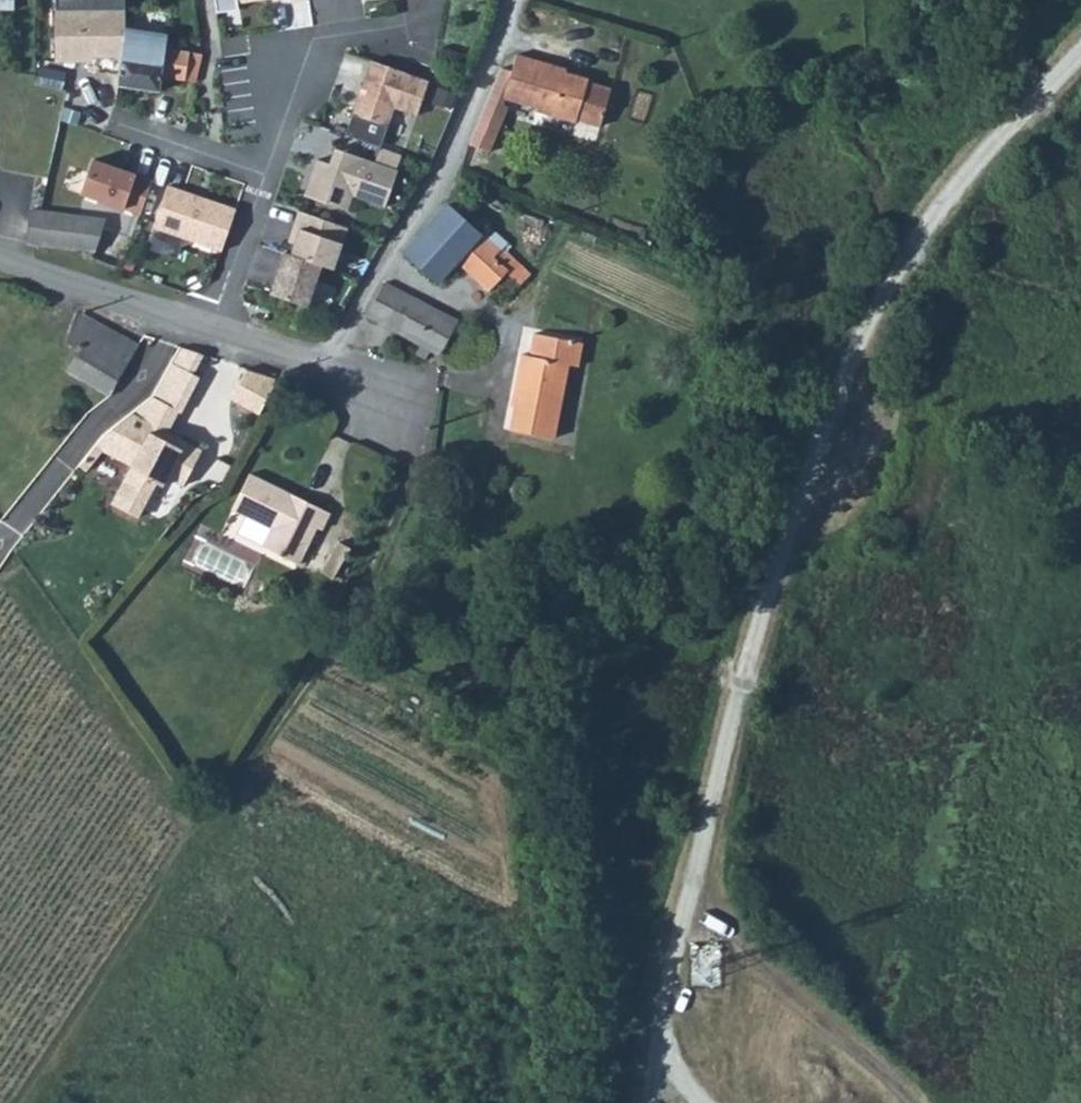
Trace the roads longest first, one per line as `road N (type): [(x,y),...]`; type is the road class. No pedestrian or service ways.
road 1 (residential): [(330,364),(389,249),(438,183),(513,0)]
road 2 (residential): [(211,326),(0,259)]
road 3 (residential): [(211,326),(259,177)]
road 4 (residential): [(119,128),(259,177)]
road 5 (residential): [(259,177),(279,116),(283,46)]
road 6 (residential): [(330,364),(211,326)]

